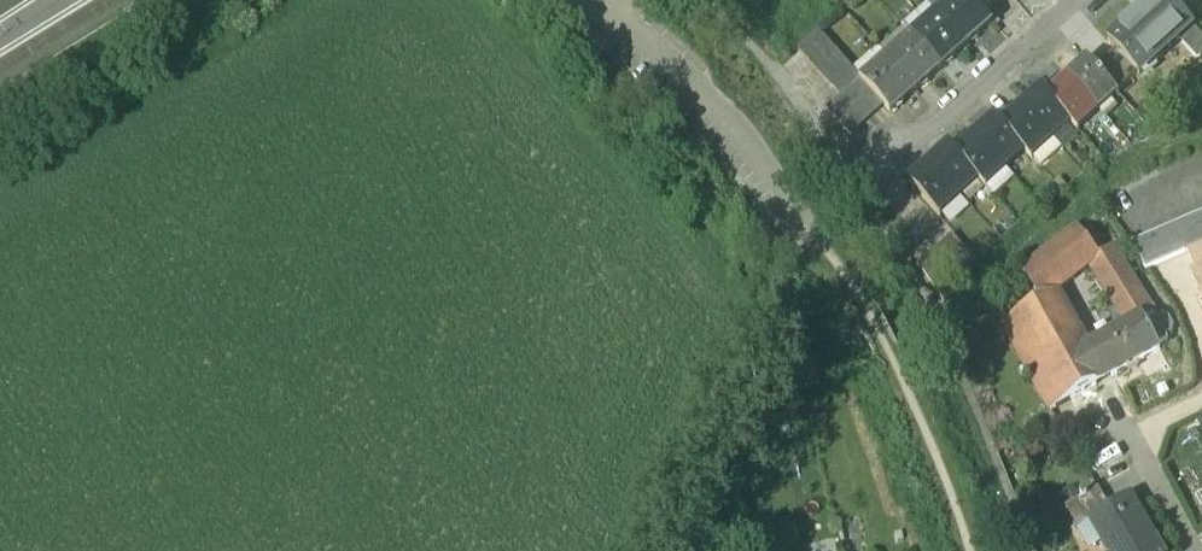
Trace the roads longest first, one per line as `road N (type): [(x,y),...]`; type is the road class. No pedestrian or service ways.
road 1 (track): [(804,230),(866,312),(970,550)]
road 2 (residential): [(1076,0),(904,150)]

